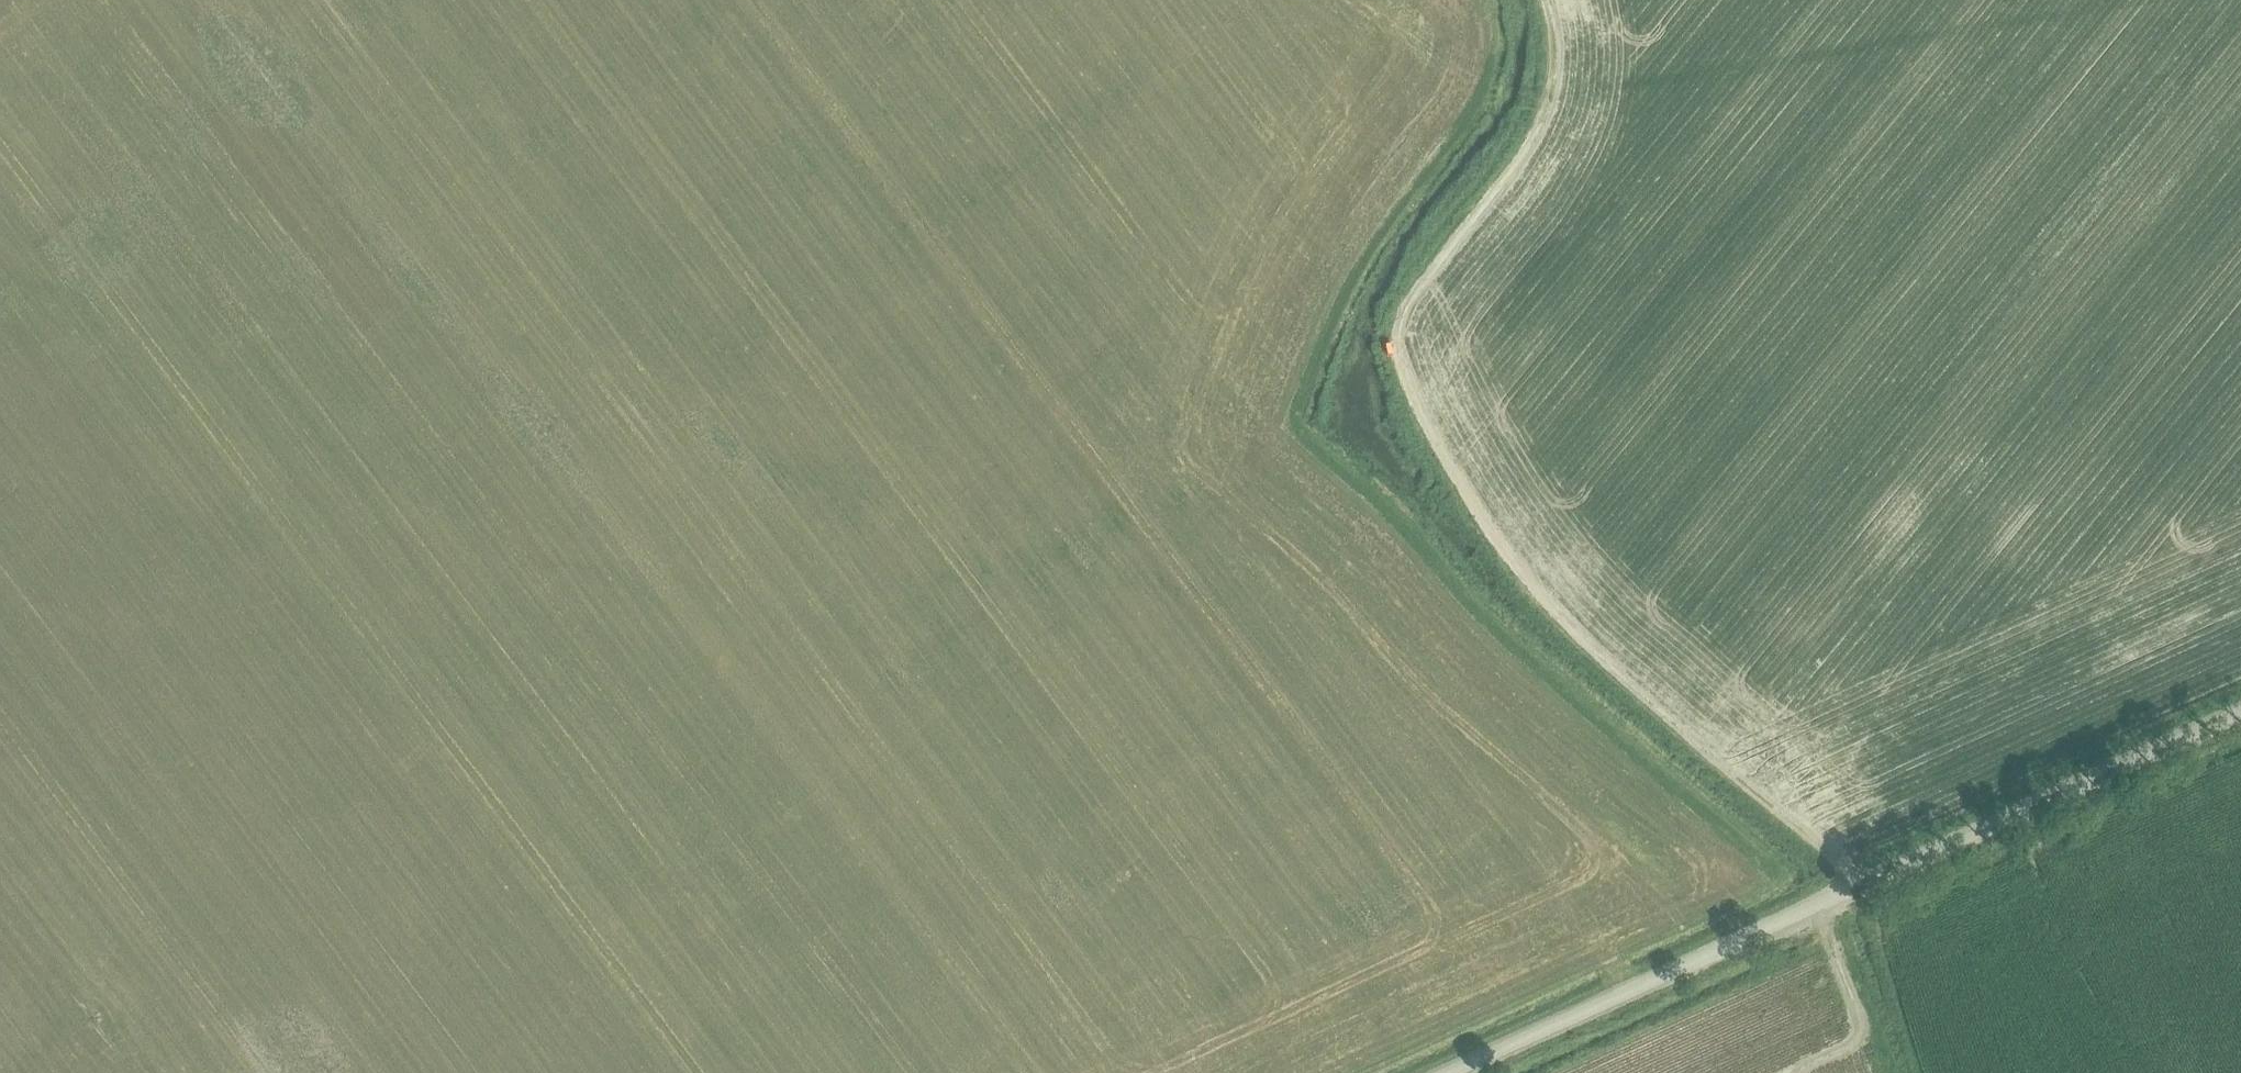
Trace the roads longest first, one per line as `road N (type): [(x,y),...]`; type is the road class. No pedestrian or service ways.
road 1 (unclassified): [(1451,1072),(2240,710)]

